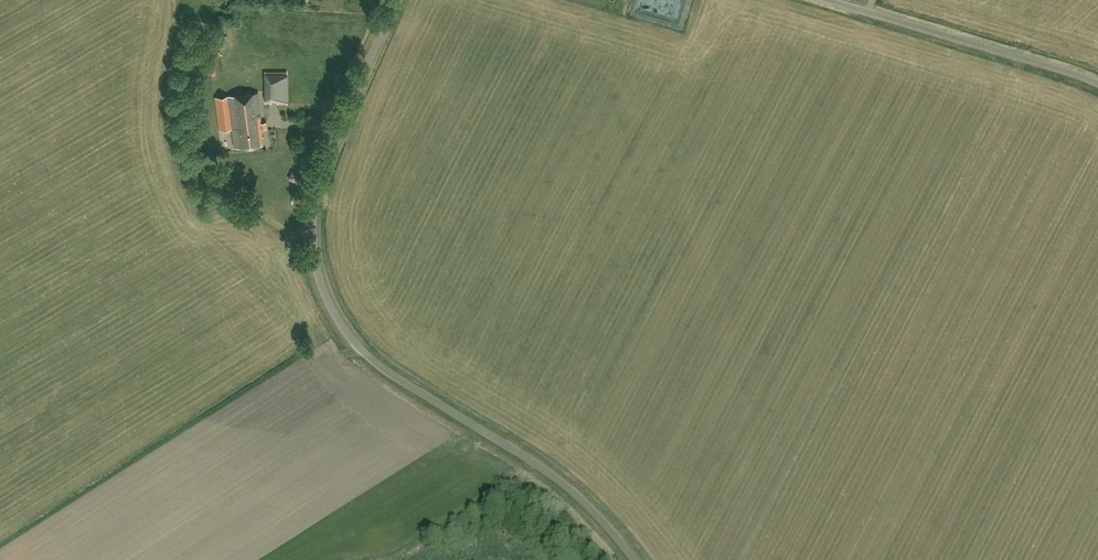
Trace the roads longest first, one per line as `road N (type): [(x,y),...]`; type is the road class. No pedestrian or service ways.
road 1 (unclassified): [(636,559),(576,494),(392,375),(342,327),(329,302),(313,242),(320,178),(397,0)]
road 2 (unclassified): [(1097,83),(831,0)]

